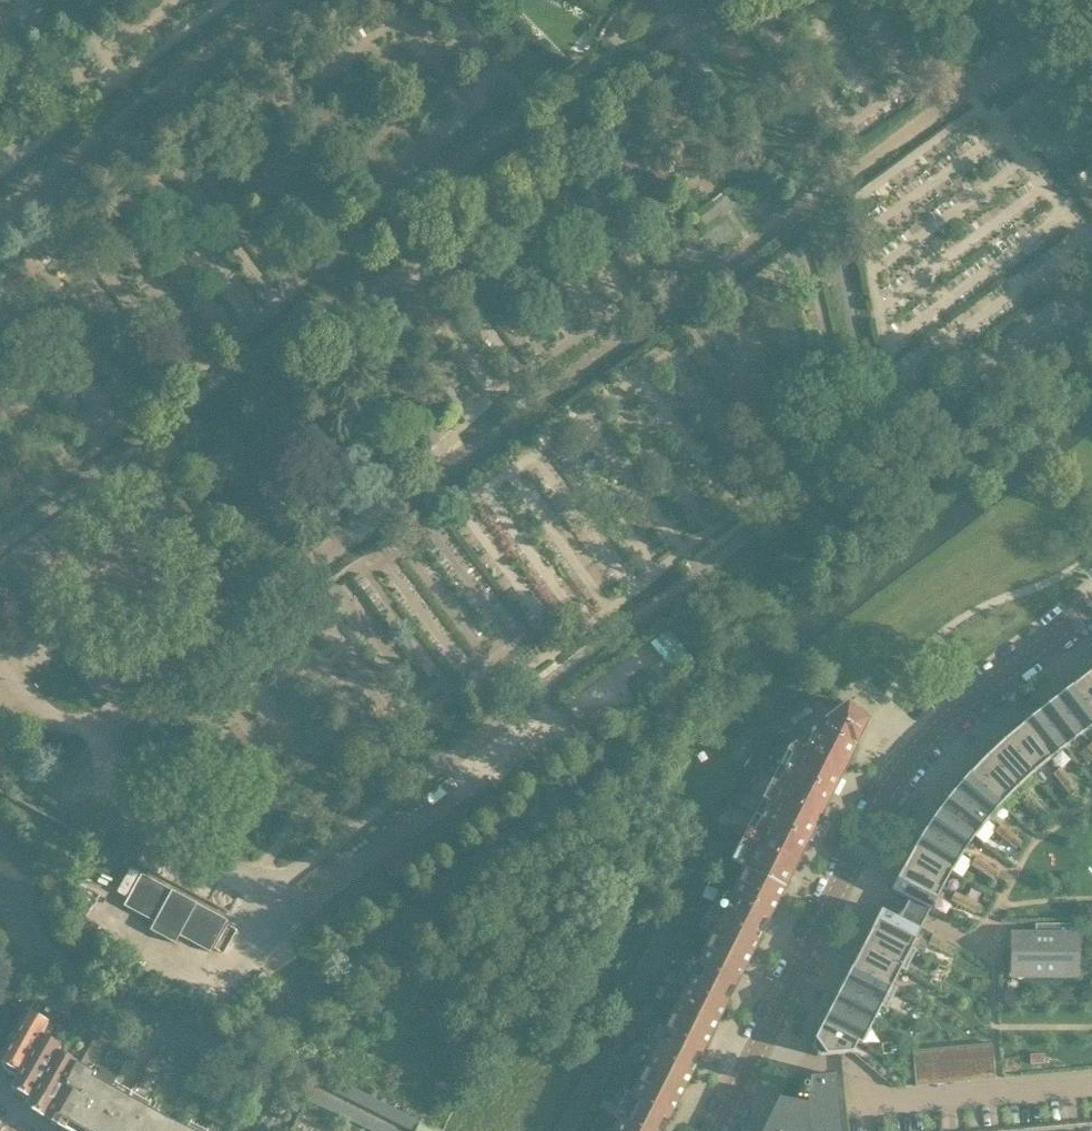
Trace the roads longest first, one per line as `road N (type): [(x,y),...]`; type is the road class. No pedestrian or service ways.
road 1 (residential): [(716,1130),(890,787),(936,729),(1091,607)]

